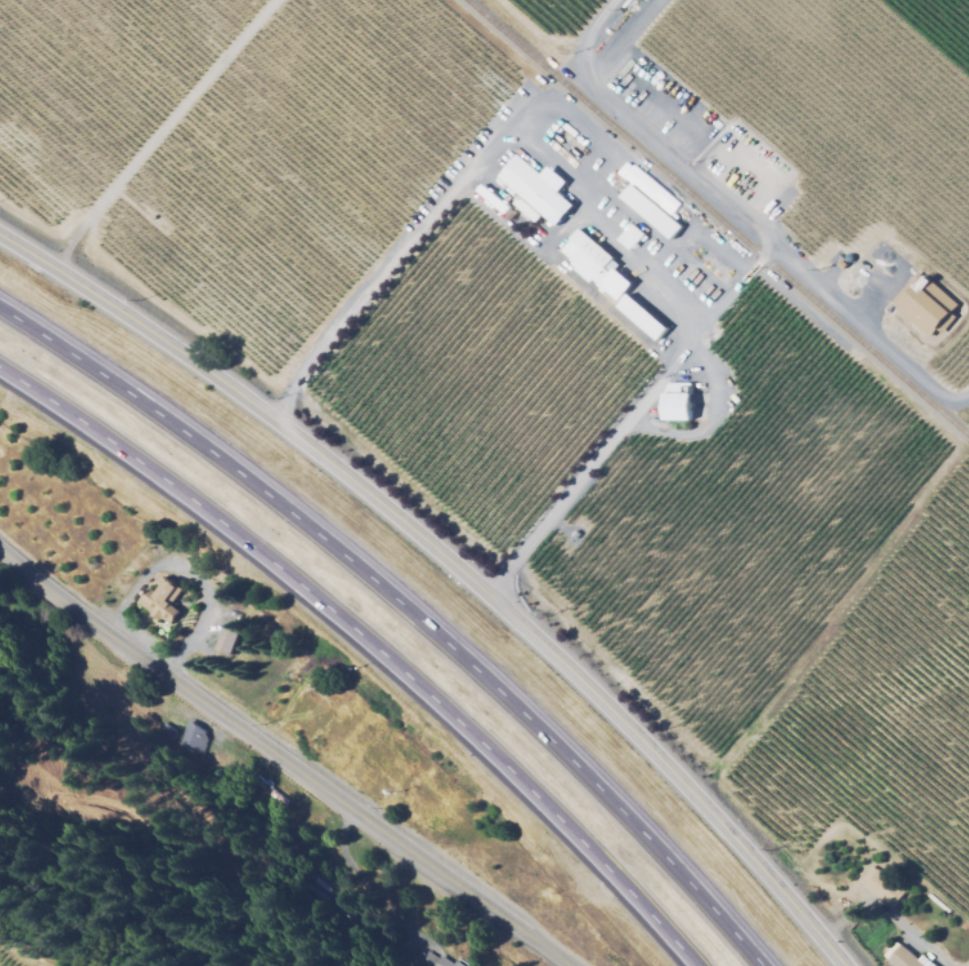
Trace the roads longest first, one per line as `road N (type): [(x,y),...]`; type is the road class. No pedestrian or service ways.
road 1 (tertiary): [(0,236),(268,417),(539,638),(758,863),(845,965)]
road 2 (motorway): [(766,965),(645,830),(414,610),(275,498),(0,309)]
road 3 (motorway): [(0,368),(121,447),(381,651),(502,762),(696,965)]
road 4 (tertiary): [(0,552),(52,598),(572,965)]

